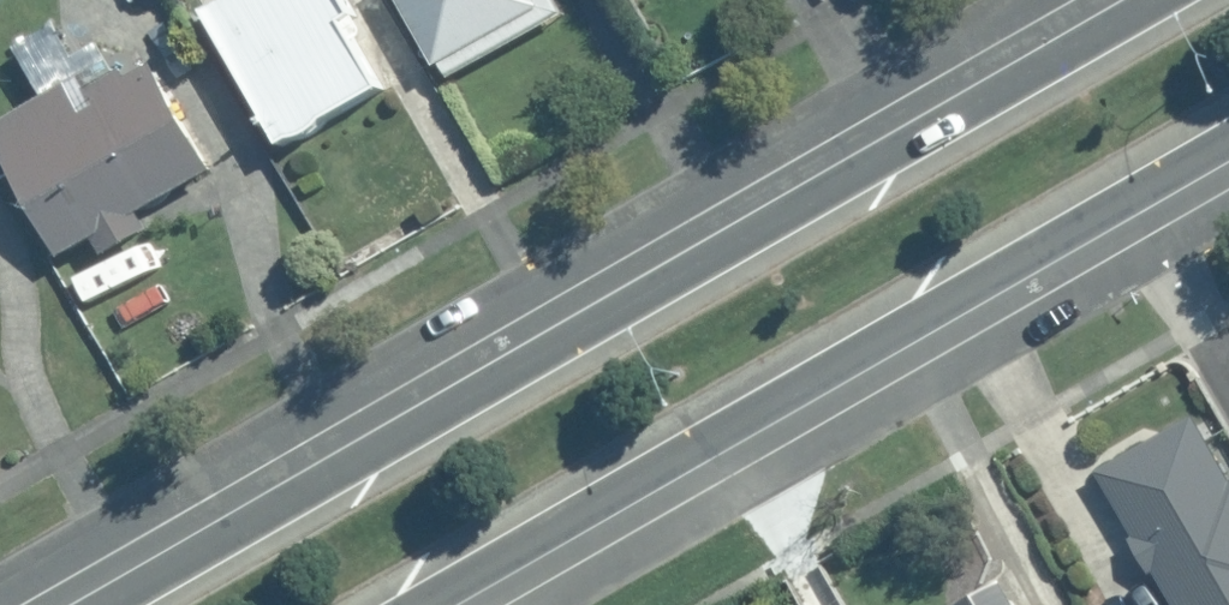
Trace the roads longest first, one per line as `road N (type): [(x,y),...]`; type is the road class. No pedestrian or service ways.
road 1 (primary): [(95,604),(1159,0)]
road 2 (primary): [(1121,207),(429,604)]
road 3 (residential): [(1121,207),(1228,390)]
road 4 (primary): [(1228,145),(1121,207)]

